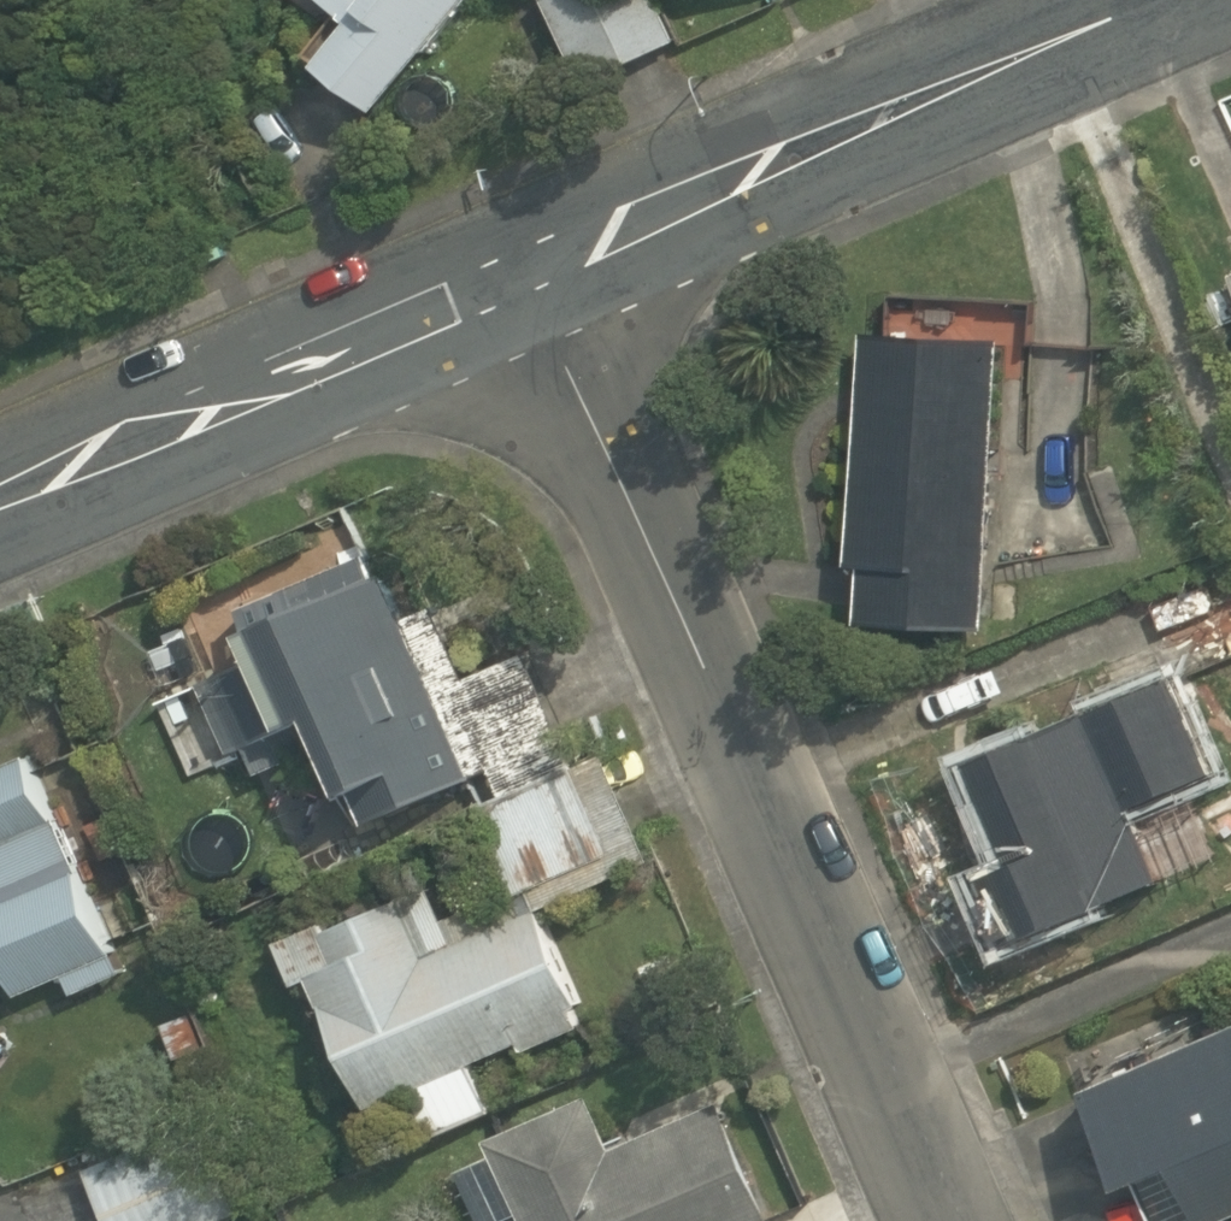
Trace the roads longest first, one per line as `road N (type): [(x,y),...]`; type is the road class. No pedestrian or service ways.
road 1 (residential): [(529,274),(942,1220)]
road 2 (tertiary): [(1154,0),(529,274)]
road 3 (tertiary): [(529,274),(0,507)]

